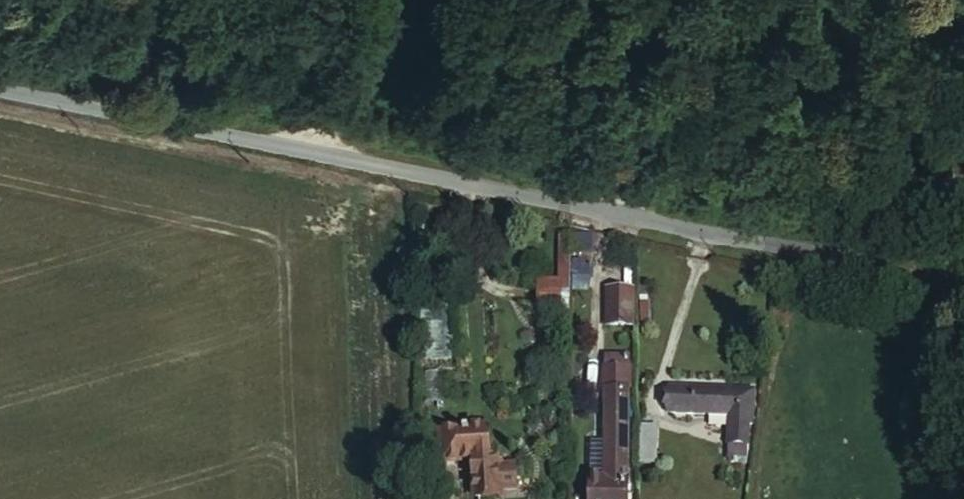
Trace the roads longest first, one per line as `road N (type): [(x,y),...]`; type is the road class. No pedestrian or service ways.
road 1 (residential): [(963,299),(890,271),(0,90)]
road 2 (track): [(897,273),(963,35)]
road 3 (track): [(405,0),(397,27),(336,104),(308,156)]

